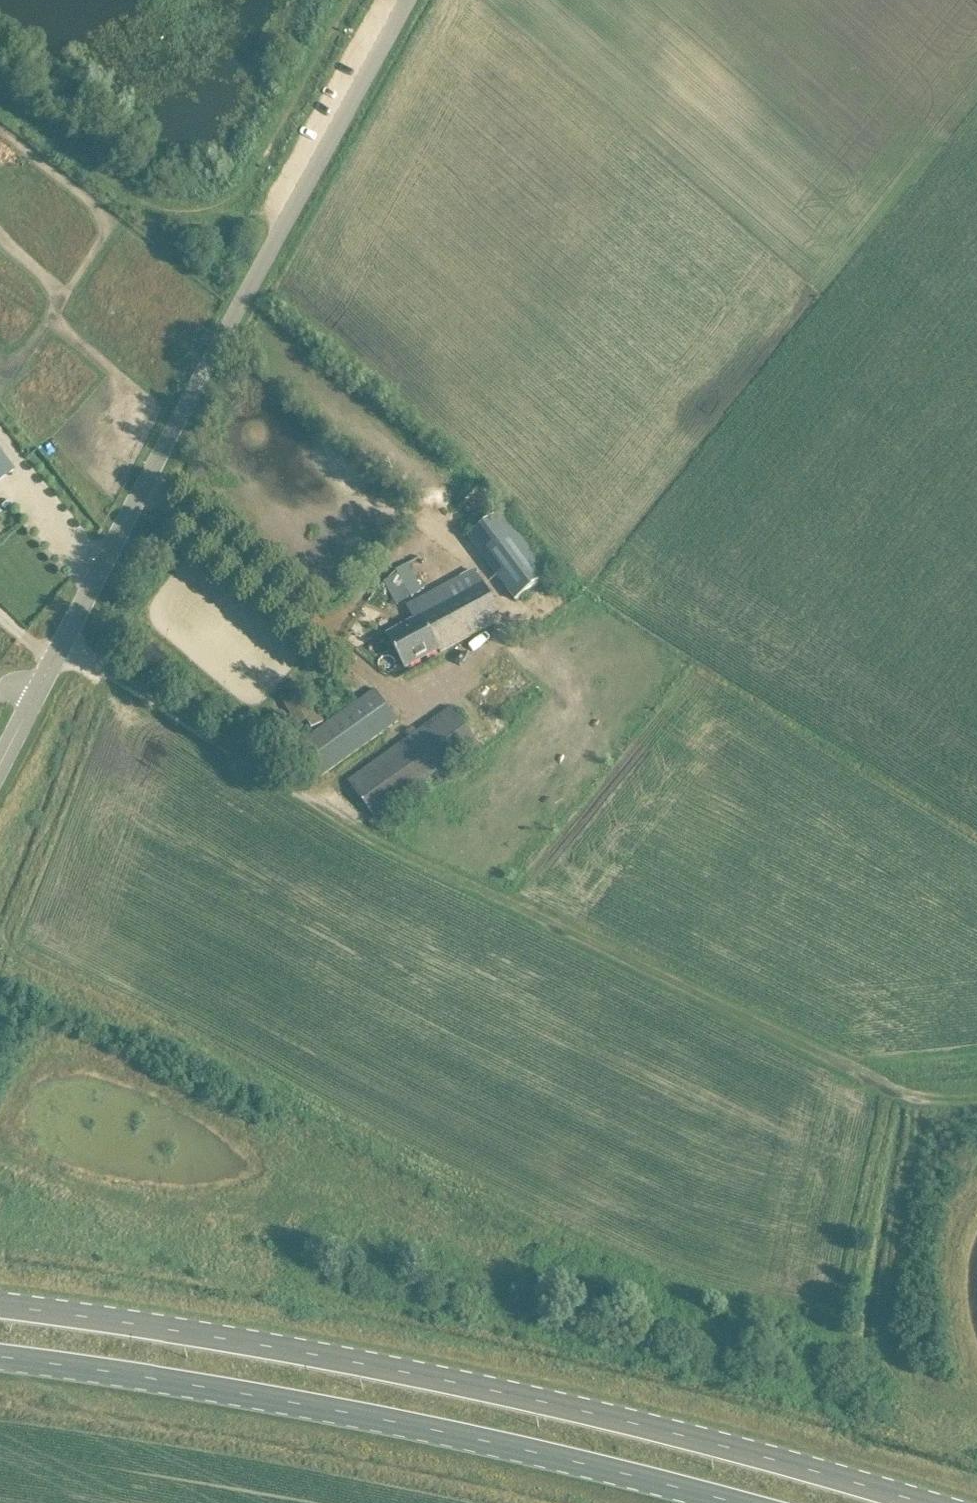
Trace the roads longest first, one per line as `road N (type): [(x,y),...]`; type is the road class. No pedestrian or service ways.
road 1 (track): [(976,1088),(911,1093),(892,1085),(338,811),(61,645)]
road 2 (primary): [(913,1502),(690,1438),(351,1362),(0,1306)]
road 3 (unclassified): [(36,685),(415,0)]
road 4 (primary): [(0,1358),(330,1410),(740,1502)]

